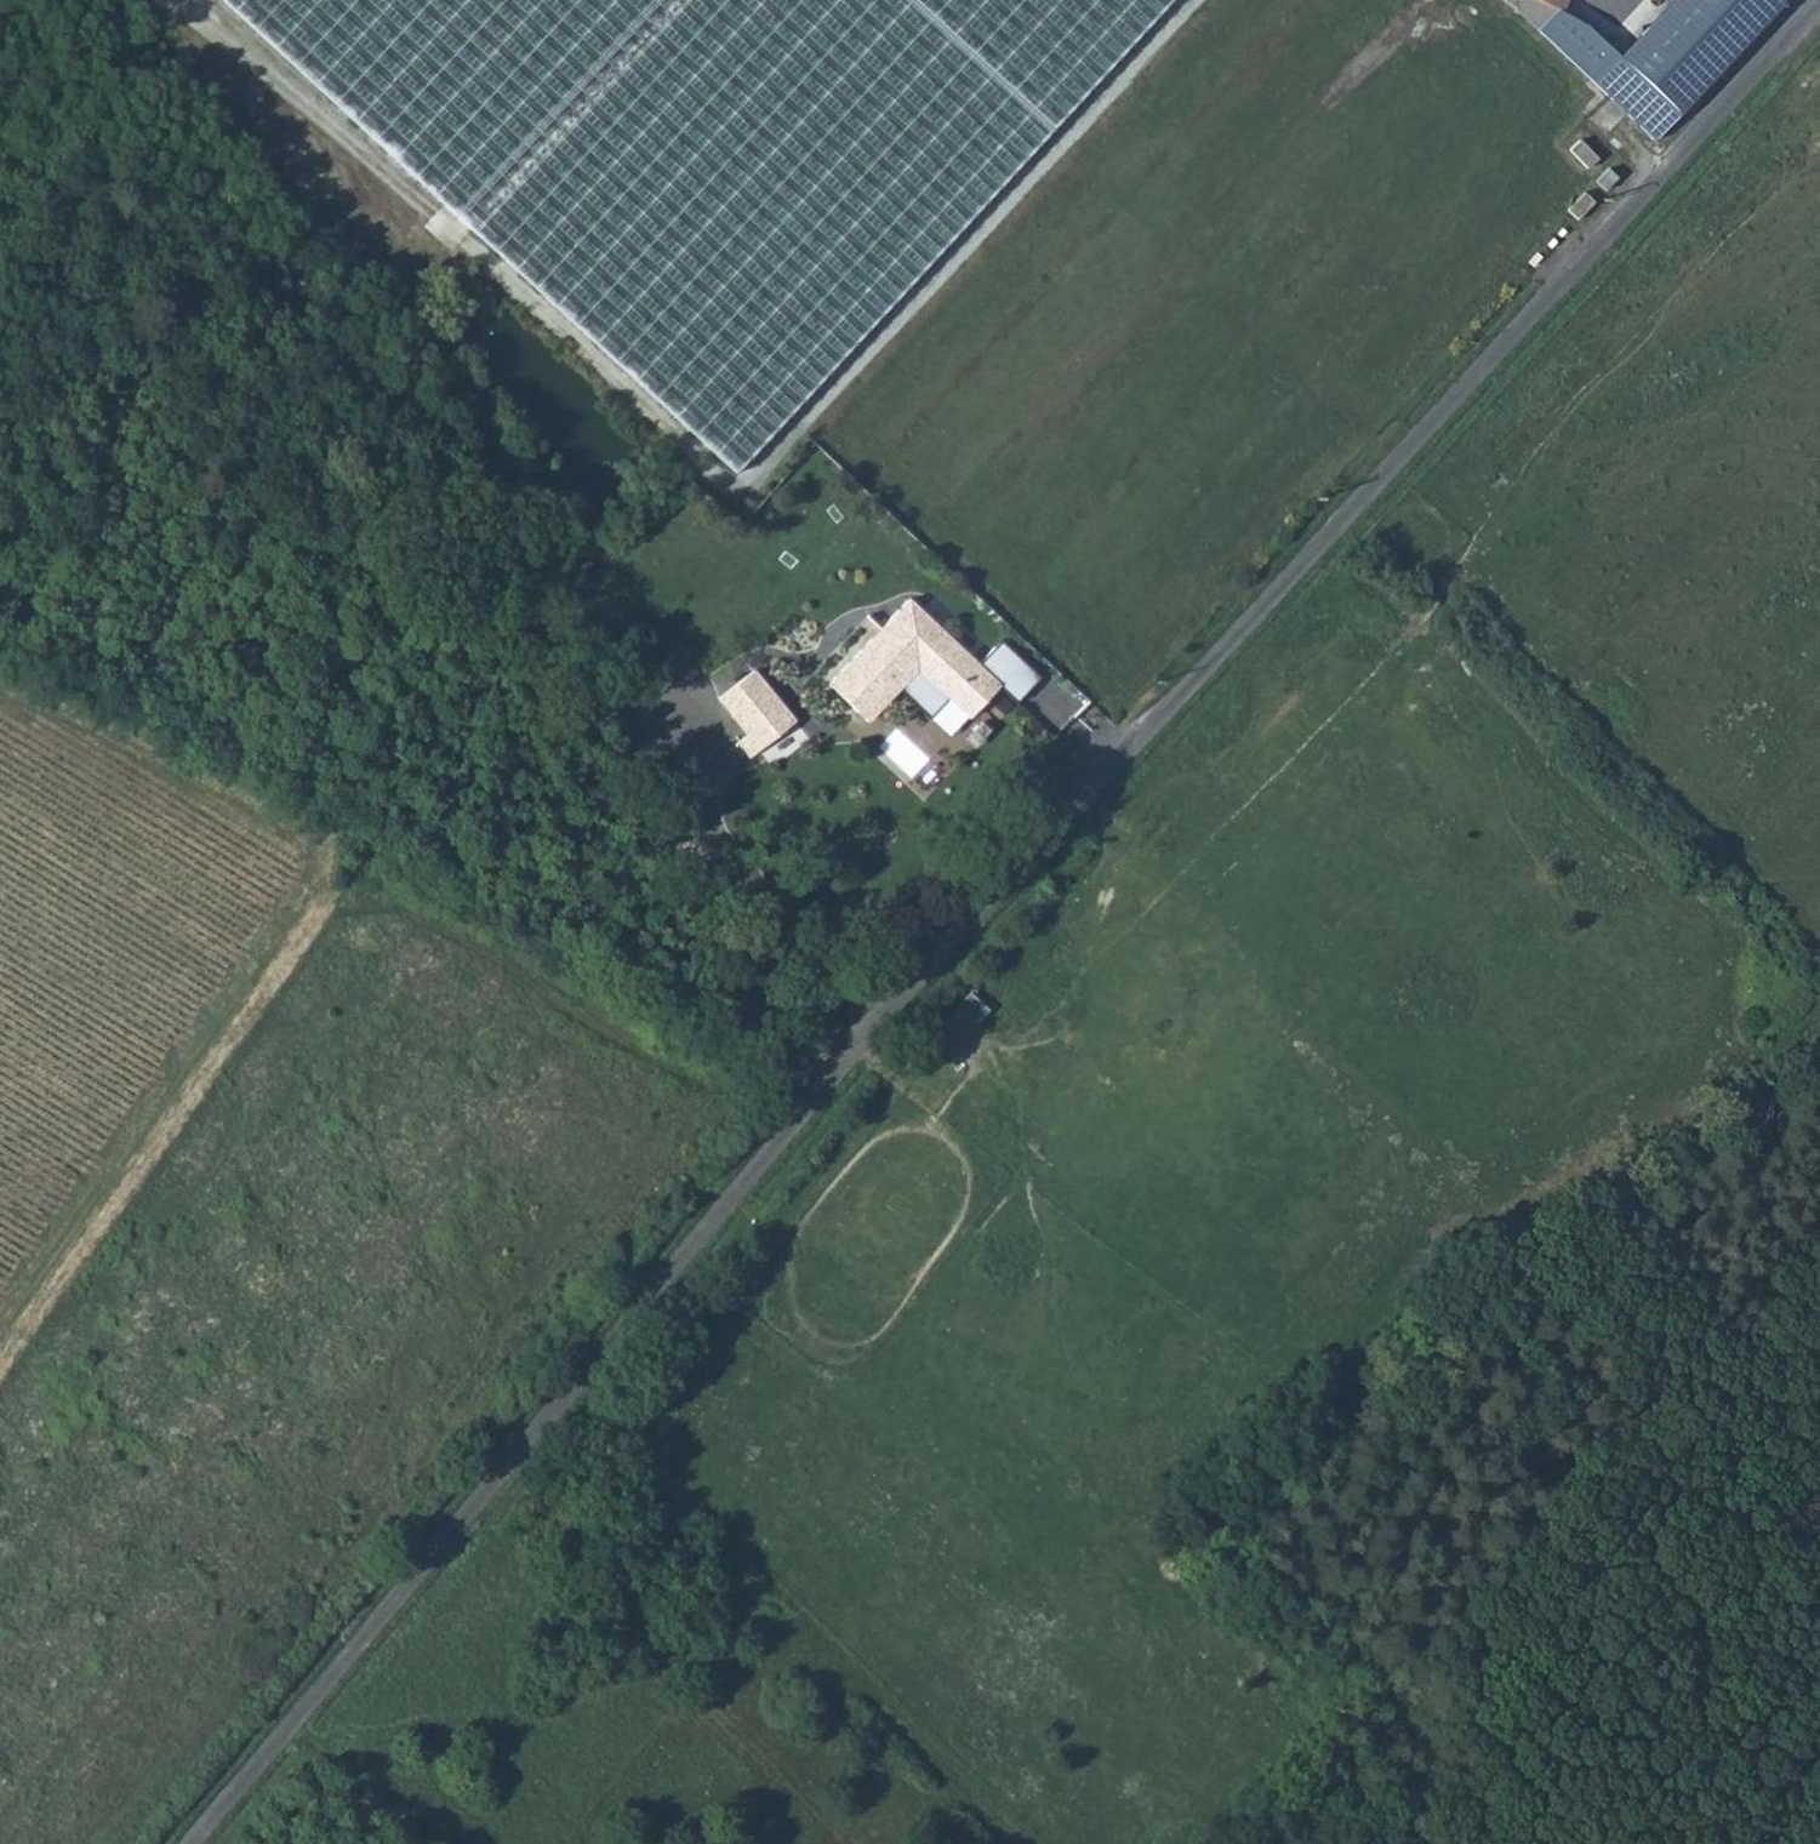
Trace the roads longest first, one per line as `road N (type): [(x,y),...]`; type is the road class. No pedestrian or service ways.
road 1 (unclassified): [(192,1843),(915,978),(1812,0)]

